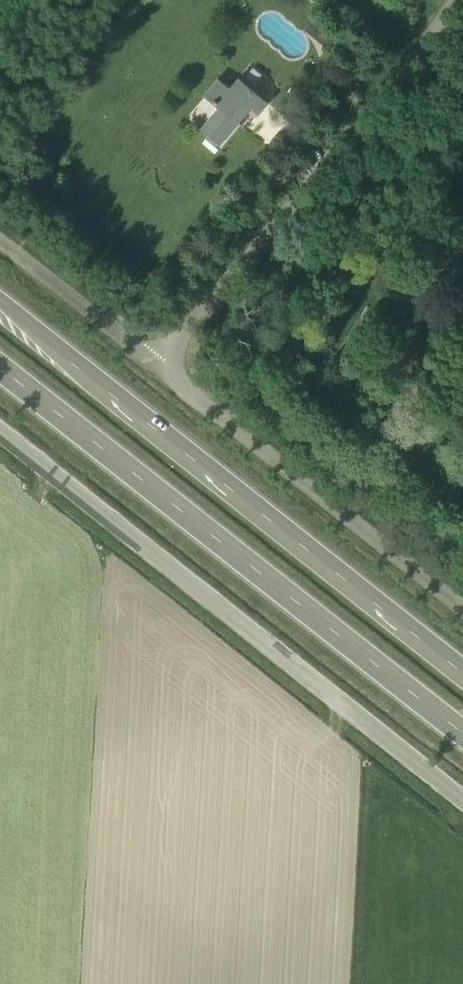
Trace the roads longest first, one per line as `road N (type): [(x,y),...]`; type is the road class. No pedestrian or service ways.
road 1 (primary): [(462,671),(0,299)]
road 2 (tertiary): [(462,800),(0,435)]
road 3 (primary): [(0,369),(462,733)]
road 4 (unclassified): [(454,0),(164,351)]
road 5 (unclassified): [(462,589),(164,351)]
road 6 (unclassified): [(164,351),(0,227)]

